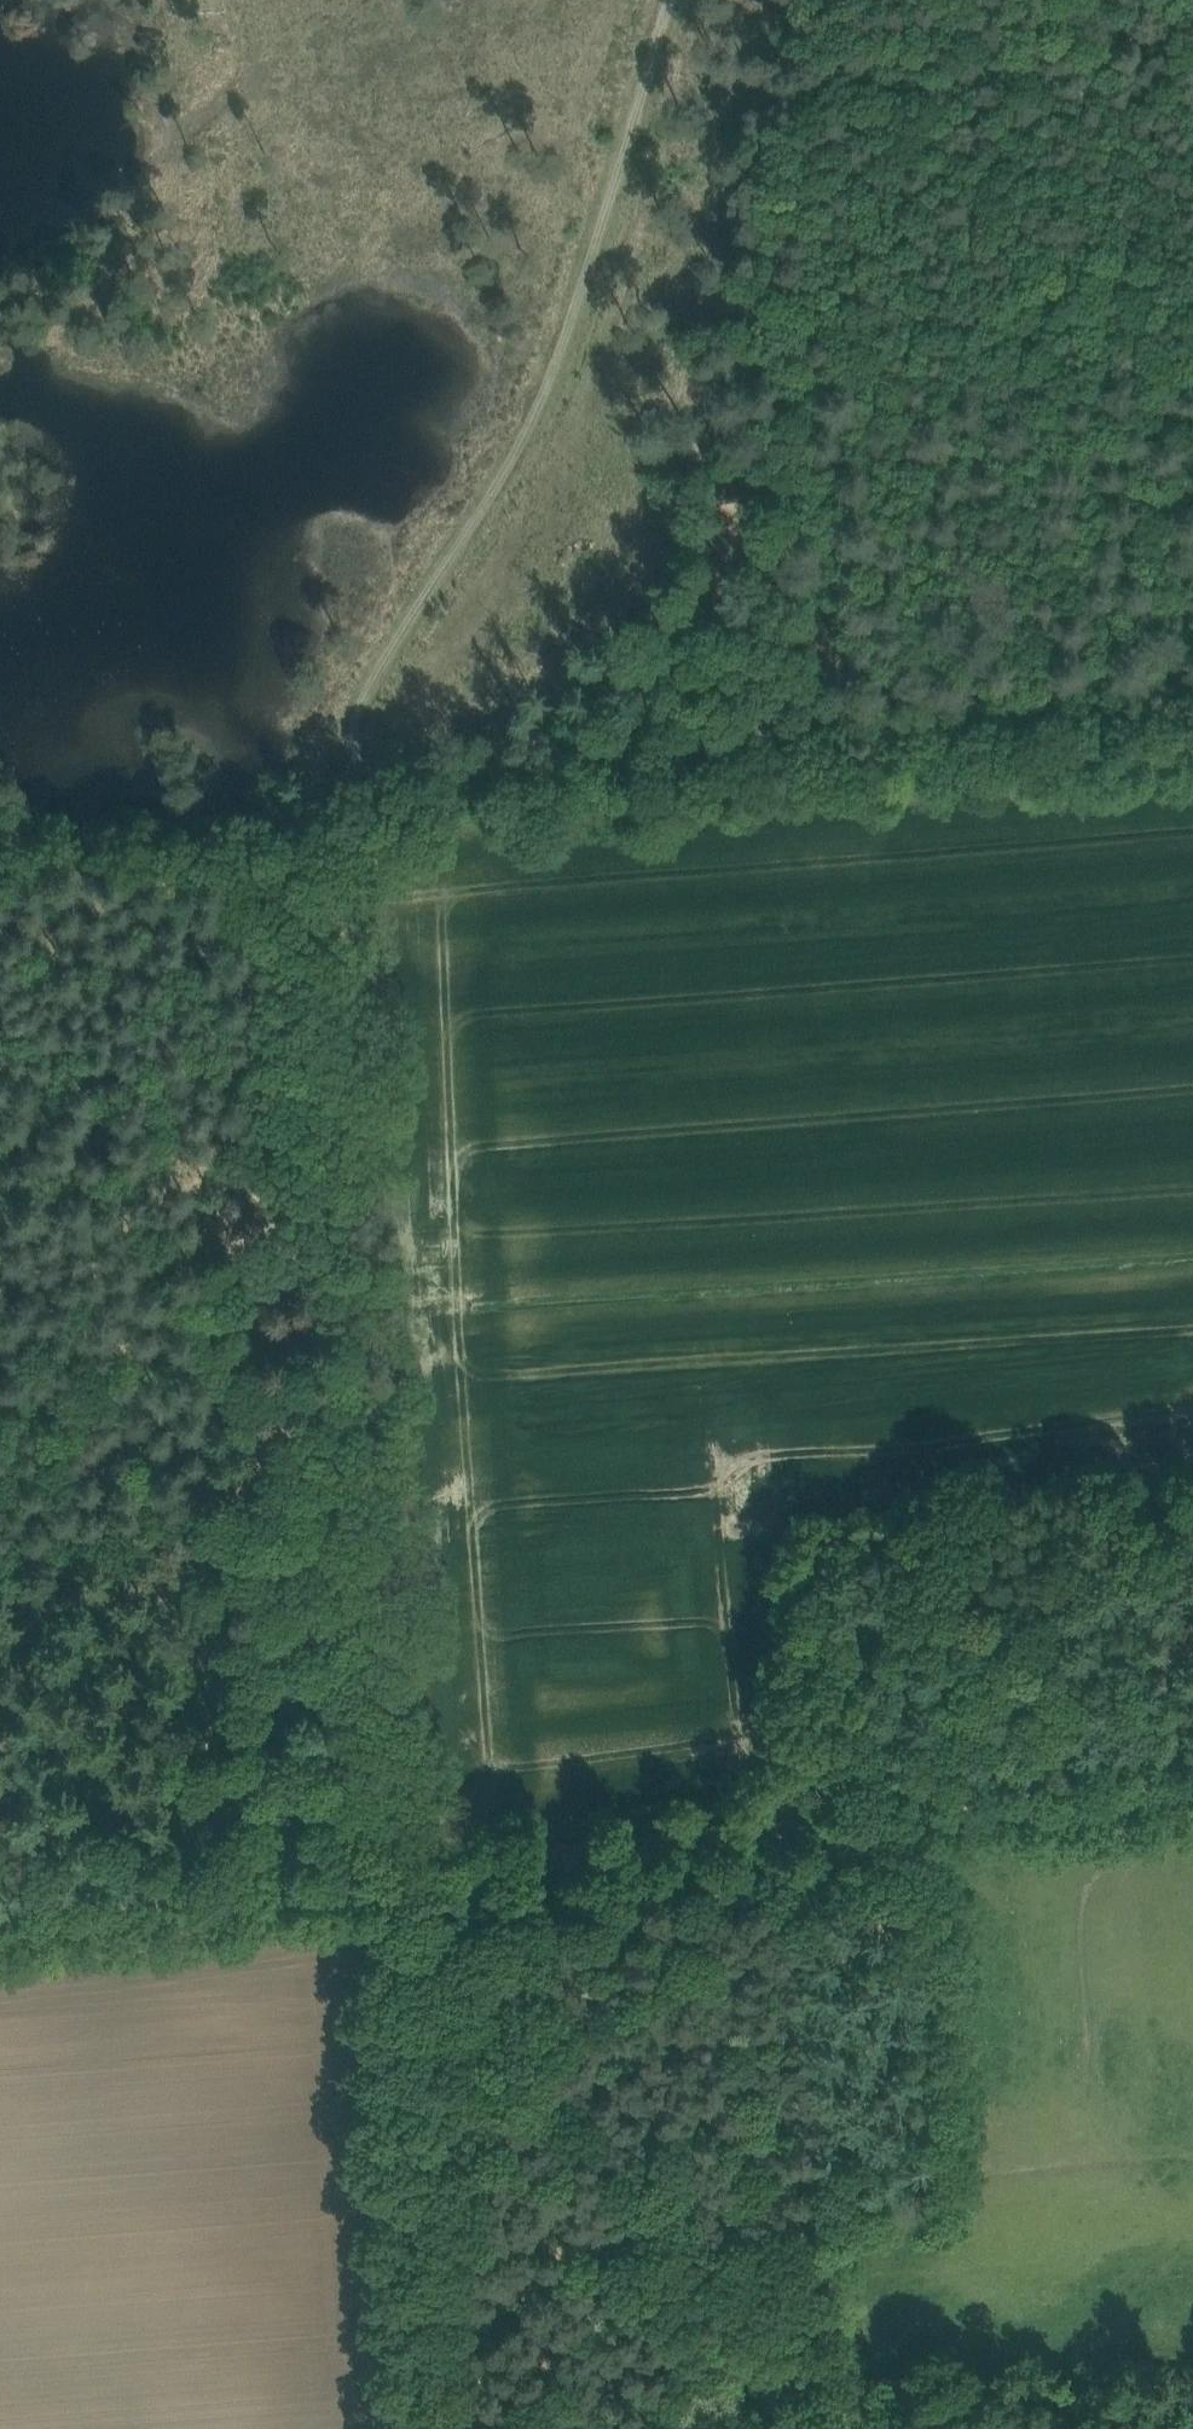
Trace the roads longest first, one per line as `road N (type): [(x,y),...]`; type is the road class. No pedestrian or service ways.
road 1 (track): [(669,0),(562,359),(523,455),(362,715),(341,781),(398,1876)]
road 2 (track): [(398,1876),(1192,1782)]
road 3 (track): [(398,1876),(428,2428)]
road 4 (track): [(0,1924),(398,1876)]

